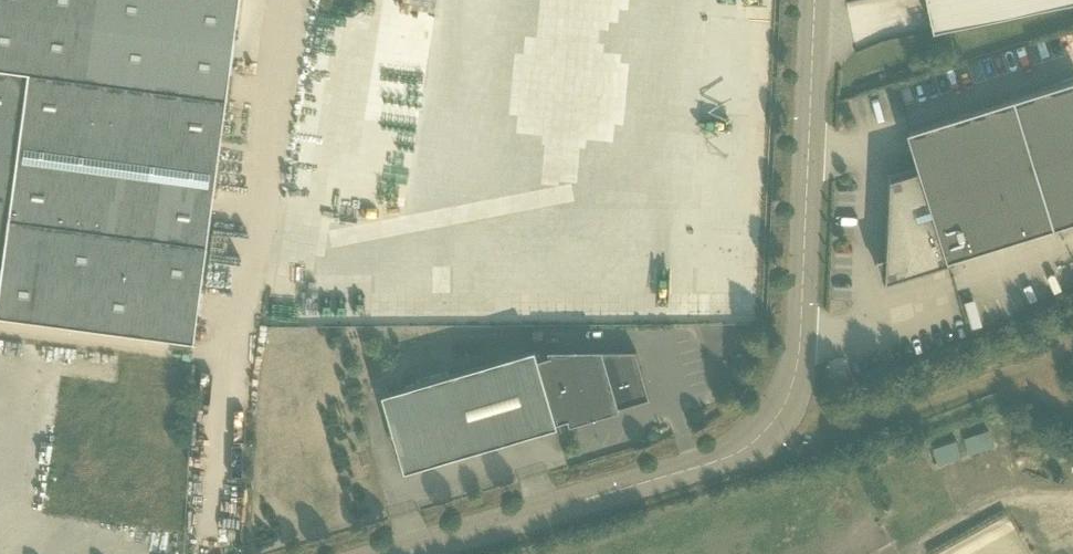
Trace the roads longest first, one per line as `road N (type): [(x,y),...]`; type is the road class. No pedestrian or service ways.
road 1 (unclassified): [(403,553),(695,470),(743,452),(770,427),(789,396),(800,338),(817,0)]

